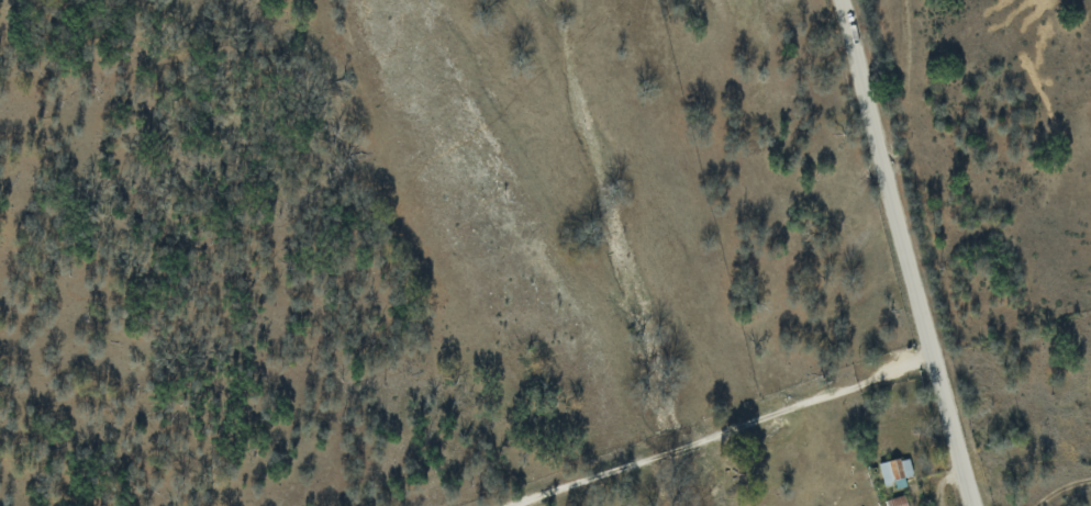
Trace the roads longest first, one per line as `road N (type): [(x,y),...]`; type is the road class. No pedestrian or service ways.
road 1 (residential): [(970,505),(840,0)]
road 2 (residential): [(931,359),(505,505)]

